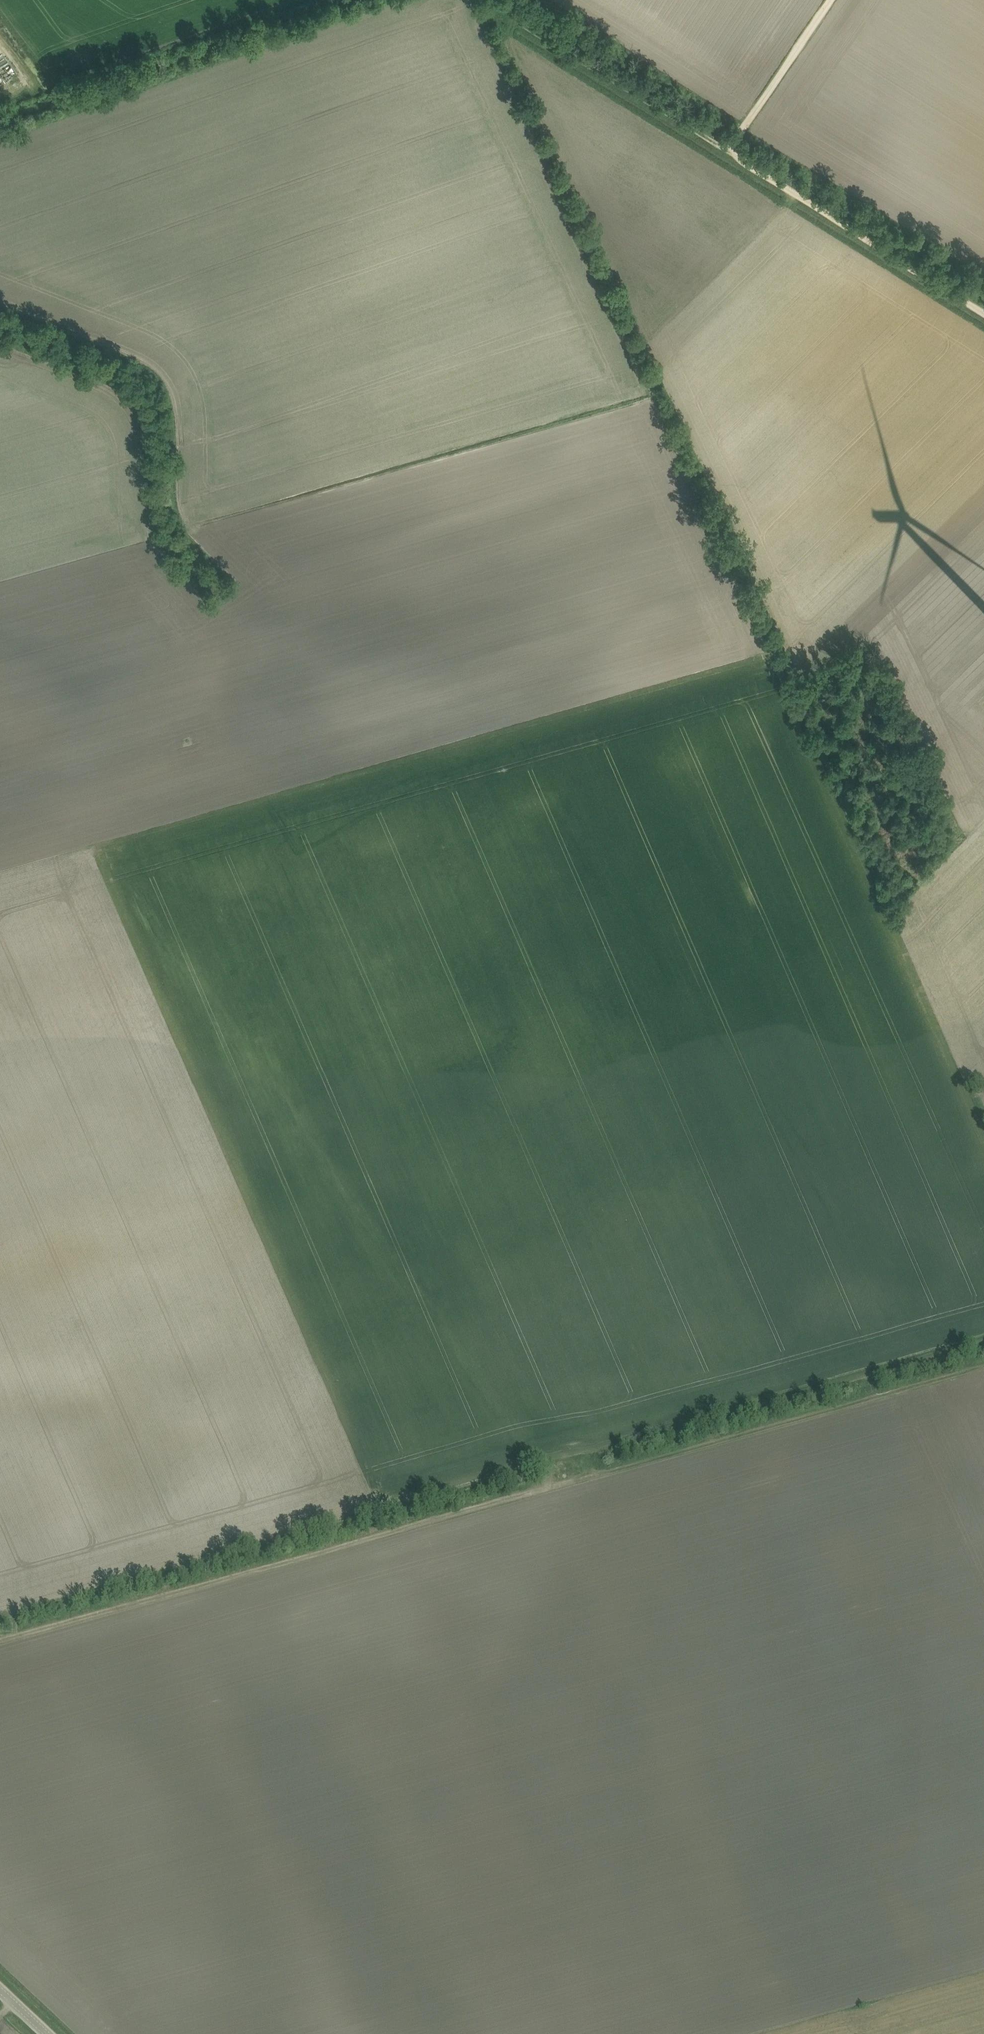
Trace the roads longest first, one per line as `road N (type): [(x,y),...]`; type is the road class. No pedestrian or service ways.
road 1 (track): [(0,1638),(983,1363)]
road 2 (track): [(832,0),(740,131),(737,154),(983,313)]
road 3 (track): [(0,121),(340,0)]
road 4 (track): [(735,150),(494,0)]

